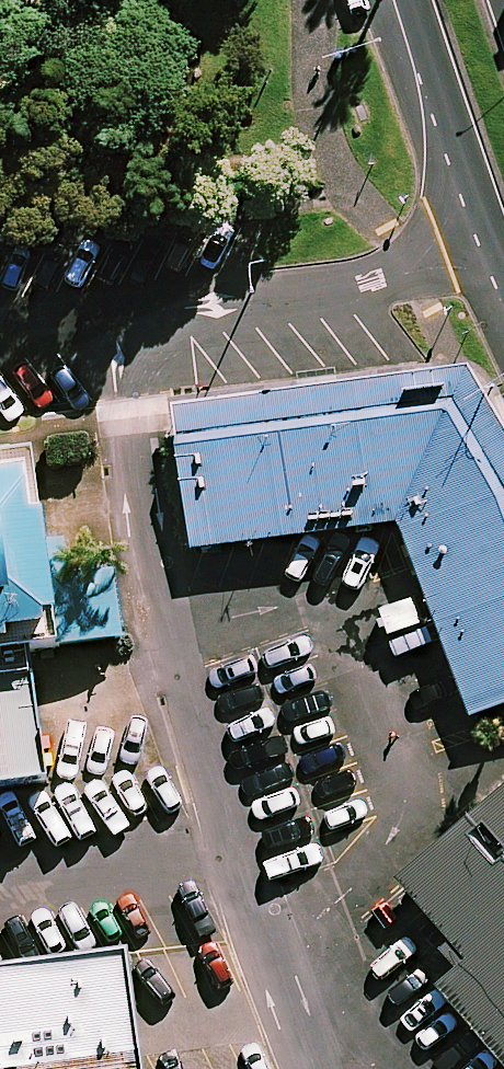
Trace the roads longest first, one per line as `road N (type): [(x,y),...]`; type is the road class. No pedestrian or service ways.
road 1 (unclassified): [(0,334),(454,273),(503,257)]
road 2 (secondary): [(503,242),(419,0)]

